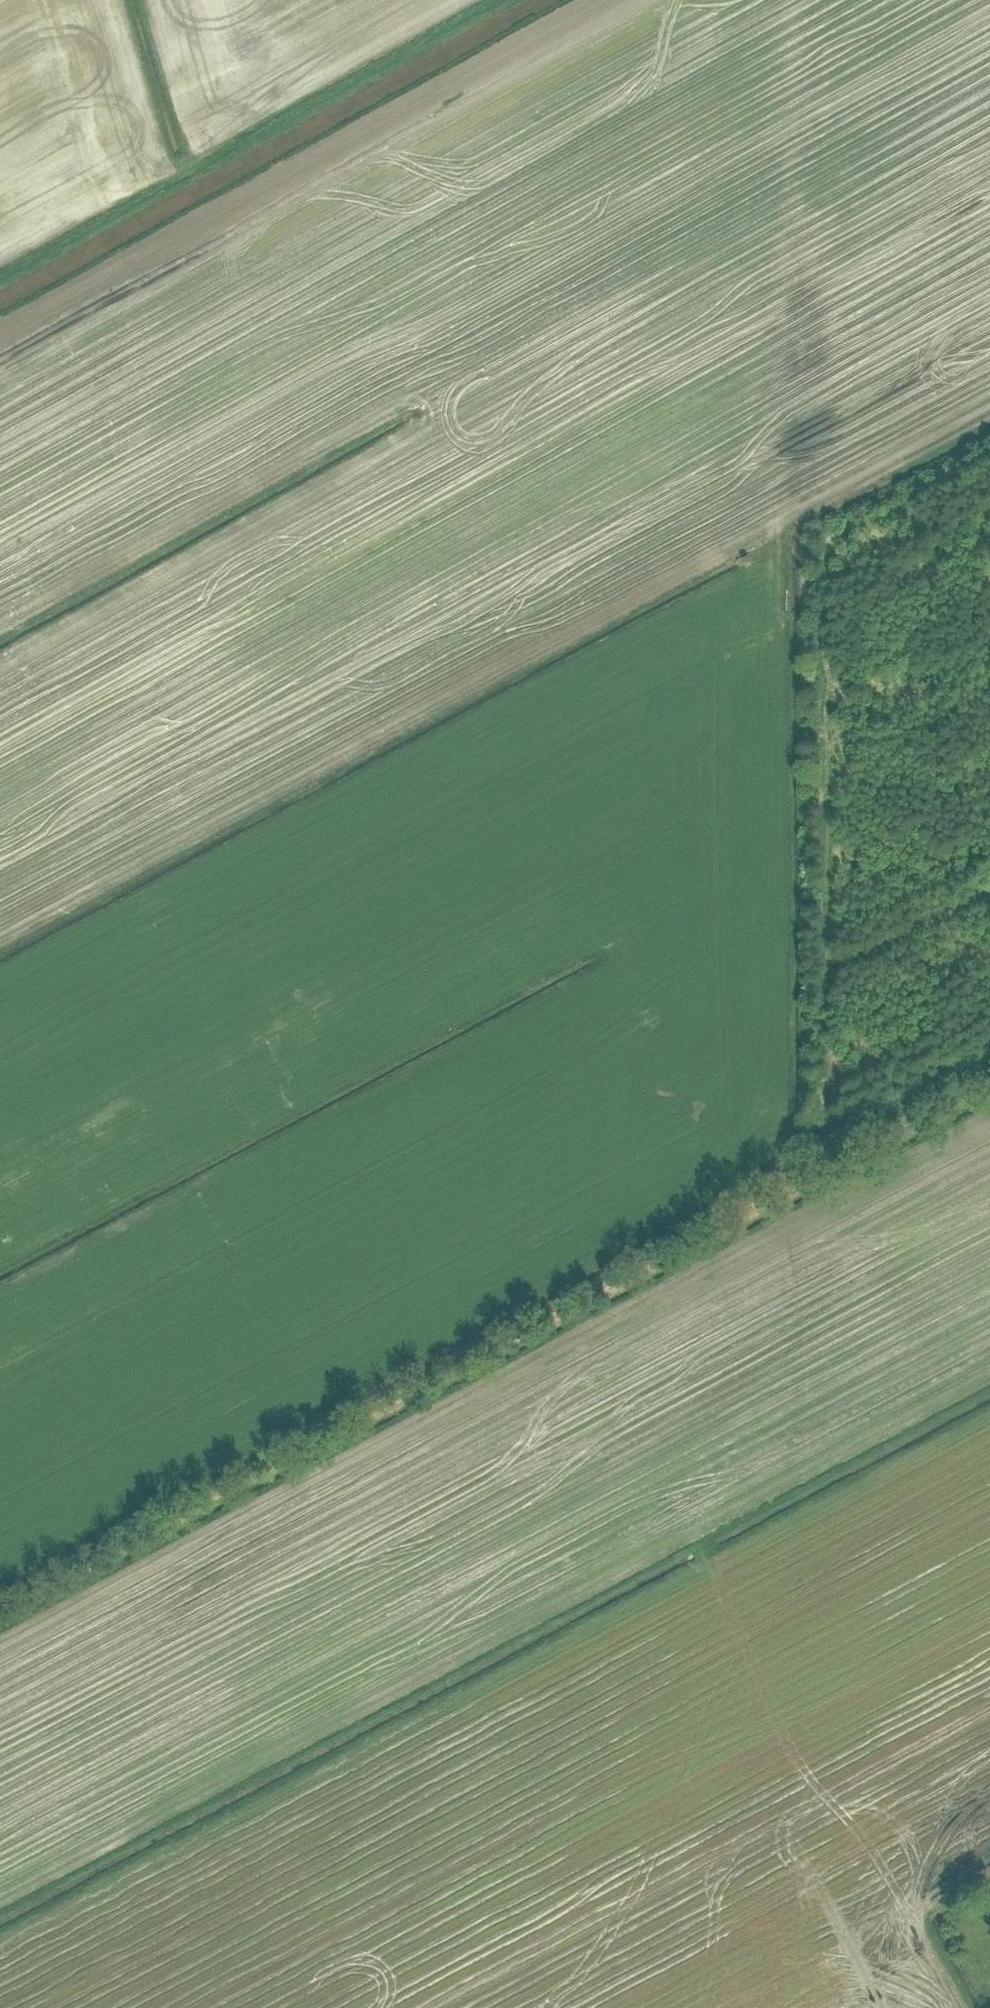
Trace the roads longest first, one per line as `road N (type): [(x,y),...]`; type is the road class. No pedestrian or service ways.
road 1 (track): [(591,0),(0,329)]

